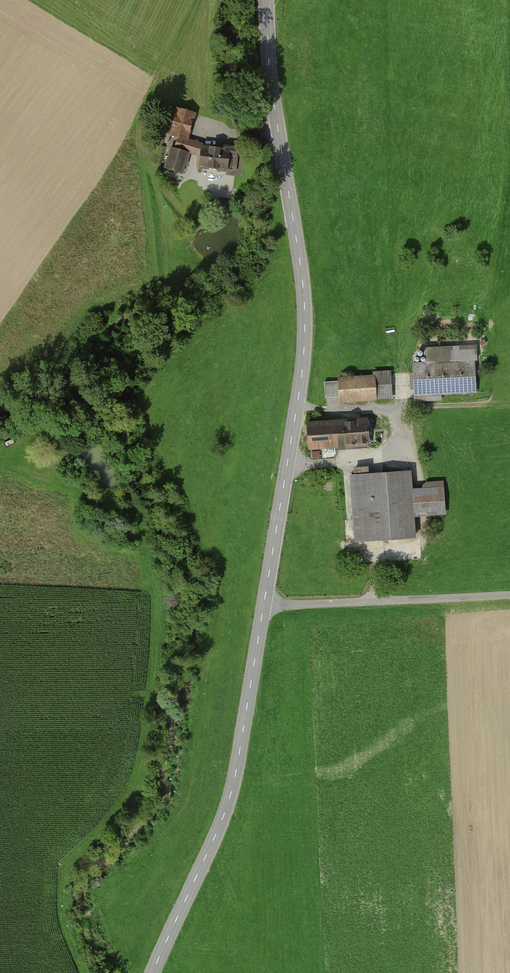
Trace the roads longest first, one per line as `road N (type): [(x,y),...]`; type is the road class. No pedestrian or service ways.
road 1 (tertiary): [(265,605),(308,341),(267,0)]
road 2 (tertiary): [(153,972),(229,805),(265,605)]
road 3 (unclassified): [(509,596),(265,605)]

